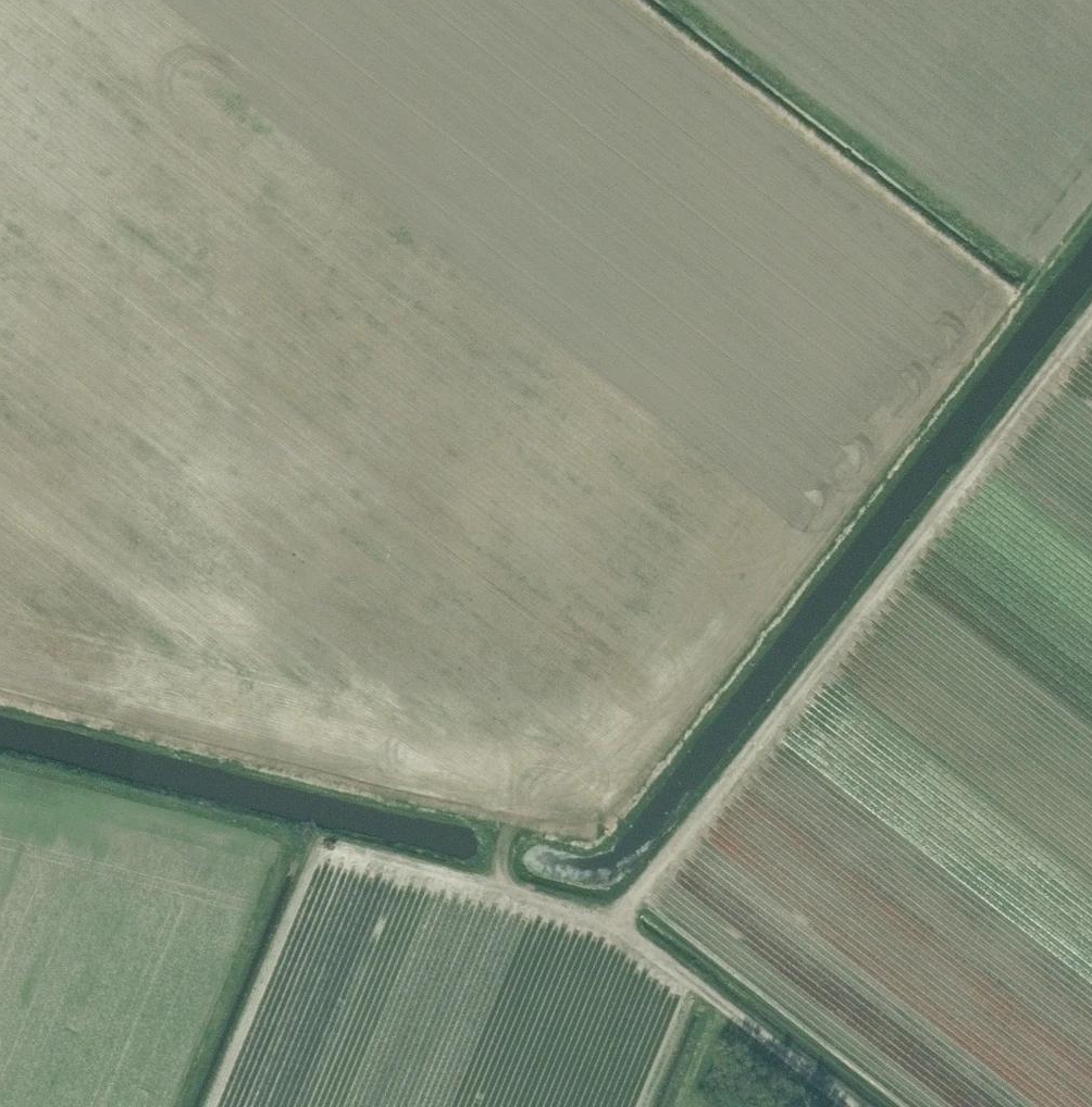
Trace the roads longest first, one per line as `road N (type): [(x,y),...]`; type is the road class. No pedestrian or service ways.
road 1 (track): [(456,801),(500,818),(506,890),(637,938),(851,1106)]

